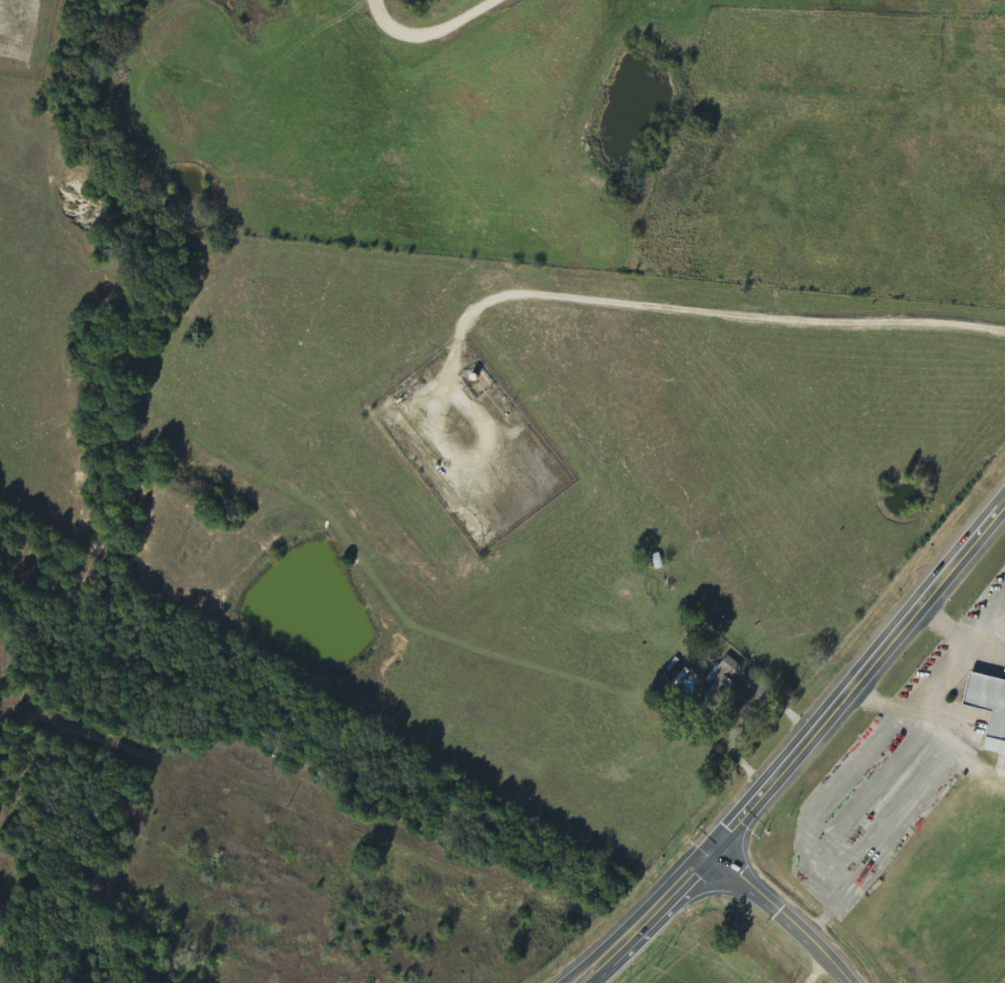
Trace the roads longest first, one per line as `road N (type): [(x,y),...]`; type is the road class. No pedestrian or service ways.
road 1 (primary): [(1004,506),(712,855)]
road 2 (primary): [(712,855),(563,982)]
road 3 (tertiary): [(853,982),(712,855)]
road 4 (primary): [(588,982),(712,855)]

